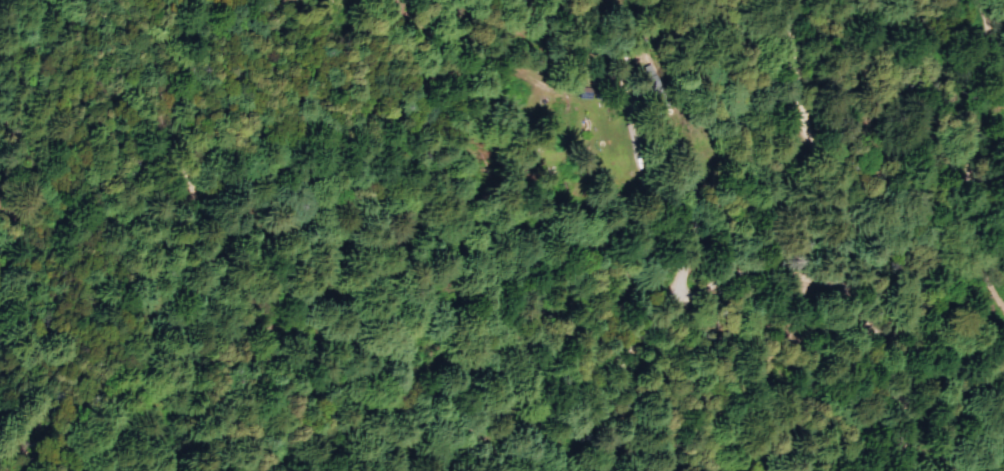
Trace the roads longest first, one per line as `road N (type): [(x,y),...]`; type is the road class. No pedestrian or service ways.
road 1 (tertiary): [(882,470),(904,431),(880,351),(882,332),(814,141),(802,0)]
road 2 (track): [(661,322),(631,224),(574,172),(446,134),(370,26),(340,0)]
road 3 (residential): [(859,274),(823,269),(780,288),(745,276),(661,322),(631,370),(613,470)]
road 4 (track): [(163,0),(108,82),(66,200),(10,248),(0,246)]
road 5 (track): [(425,470),(428,457),(324,409),(209,470)]
road 6 (track): [(150,470),(15,444),(0,412)]
road 7 (track): [(859,274),(963,279),(1003,298)]
road 8 (track): [(0,365),(24,323),(30,278),(10,248)]

